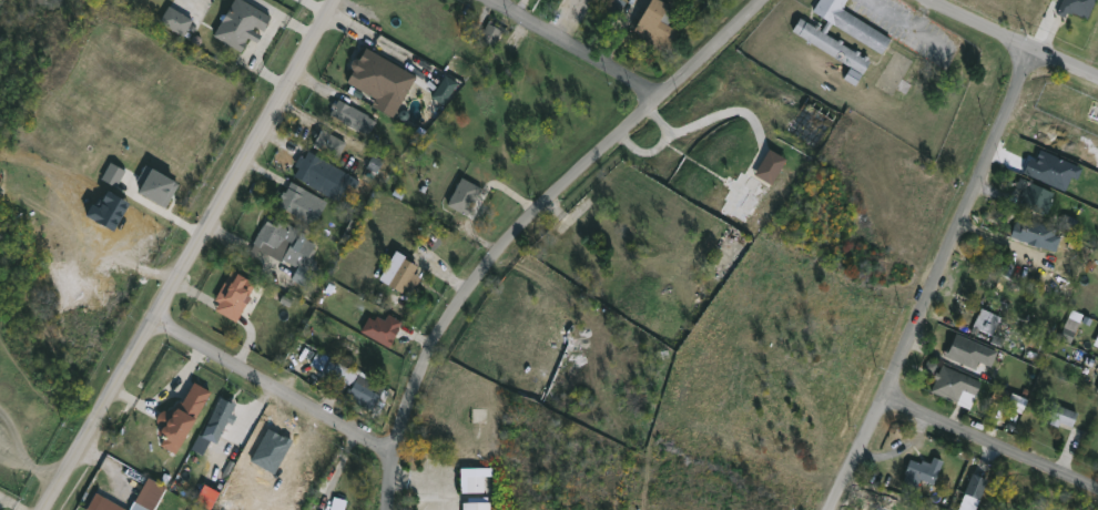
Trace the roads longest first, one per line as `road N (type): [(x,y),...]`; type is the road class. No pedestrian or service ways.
road 1 (residential): [(774,0),(499,255),(418,382),(392,452),(388,509)]
road 2 (tertiary): [(339,0),(47,509)]
road 3 (residential): [(1034,57),(838,509)]
road 4 (residential): [(392,452),(157,320)]
road 5 (residential): [(1097,491),(887,401)]
road 6 (residential): [(1097,82),(916,0)]
road 7 (residential): [(662,99),(490,0)]

